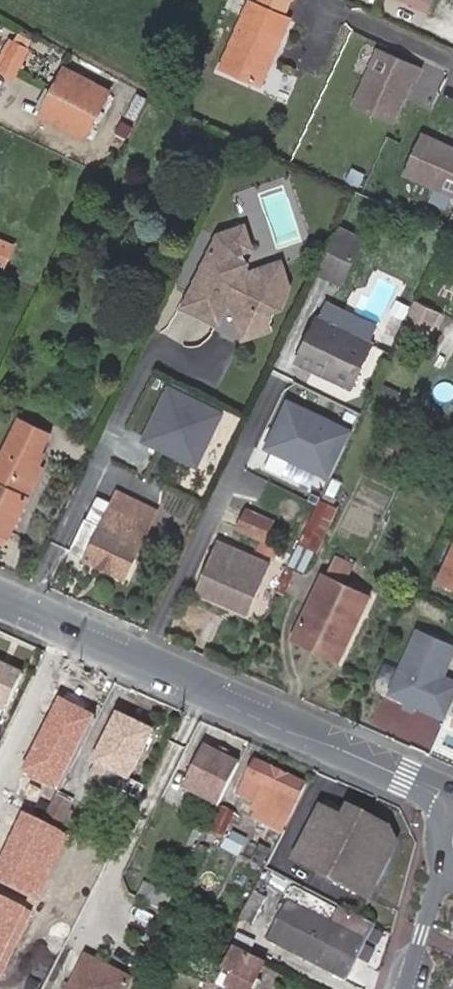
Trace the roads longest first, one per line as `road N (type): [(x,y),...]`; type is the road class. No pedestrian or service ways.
road 1 (residential): [(0,601),(409,776),(452,802)]
road 2 (residential): [(443,861),(401,988)]

